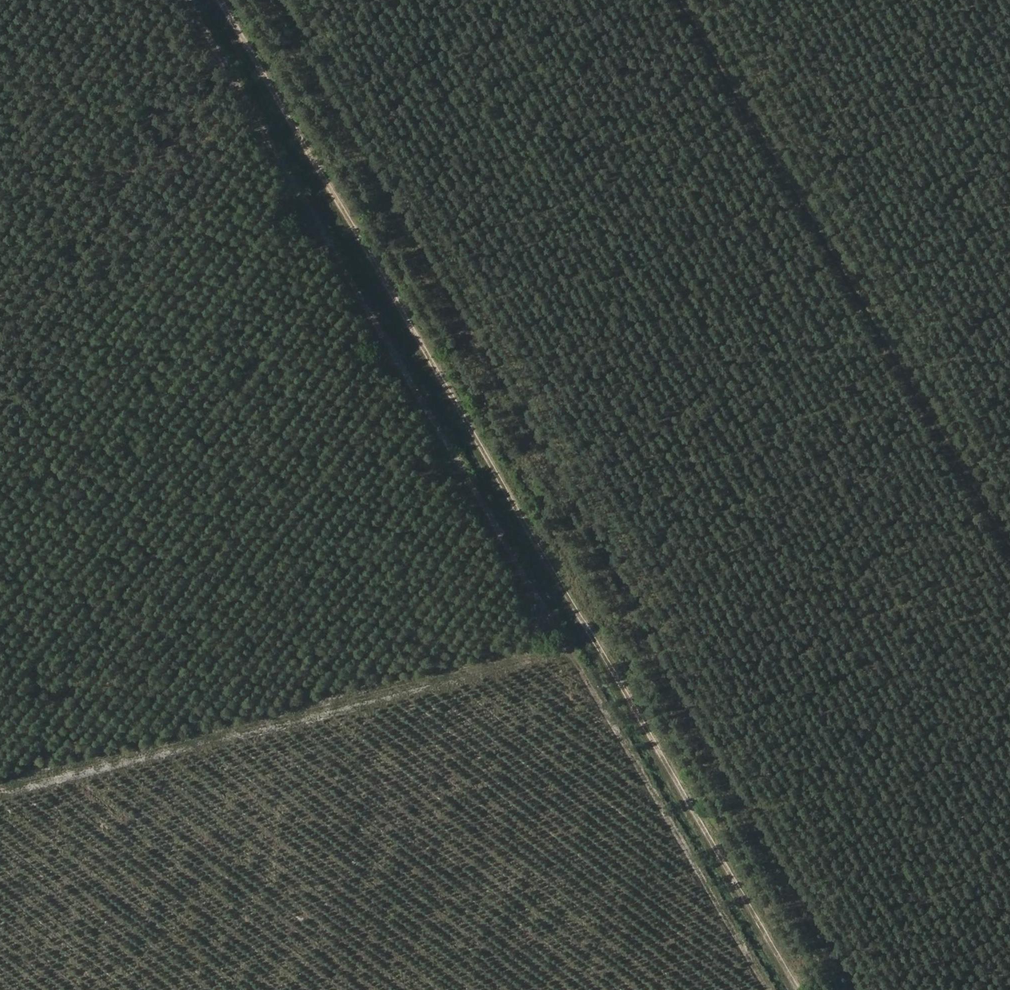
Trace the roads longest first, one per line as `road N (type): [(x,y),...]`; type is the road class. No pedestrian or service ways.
road 1 (track): [(802,989),(221,0)]
road 2 (track): [(694,0),(1009,518)]

